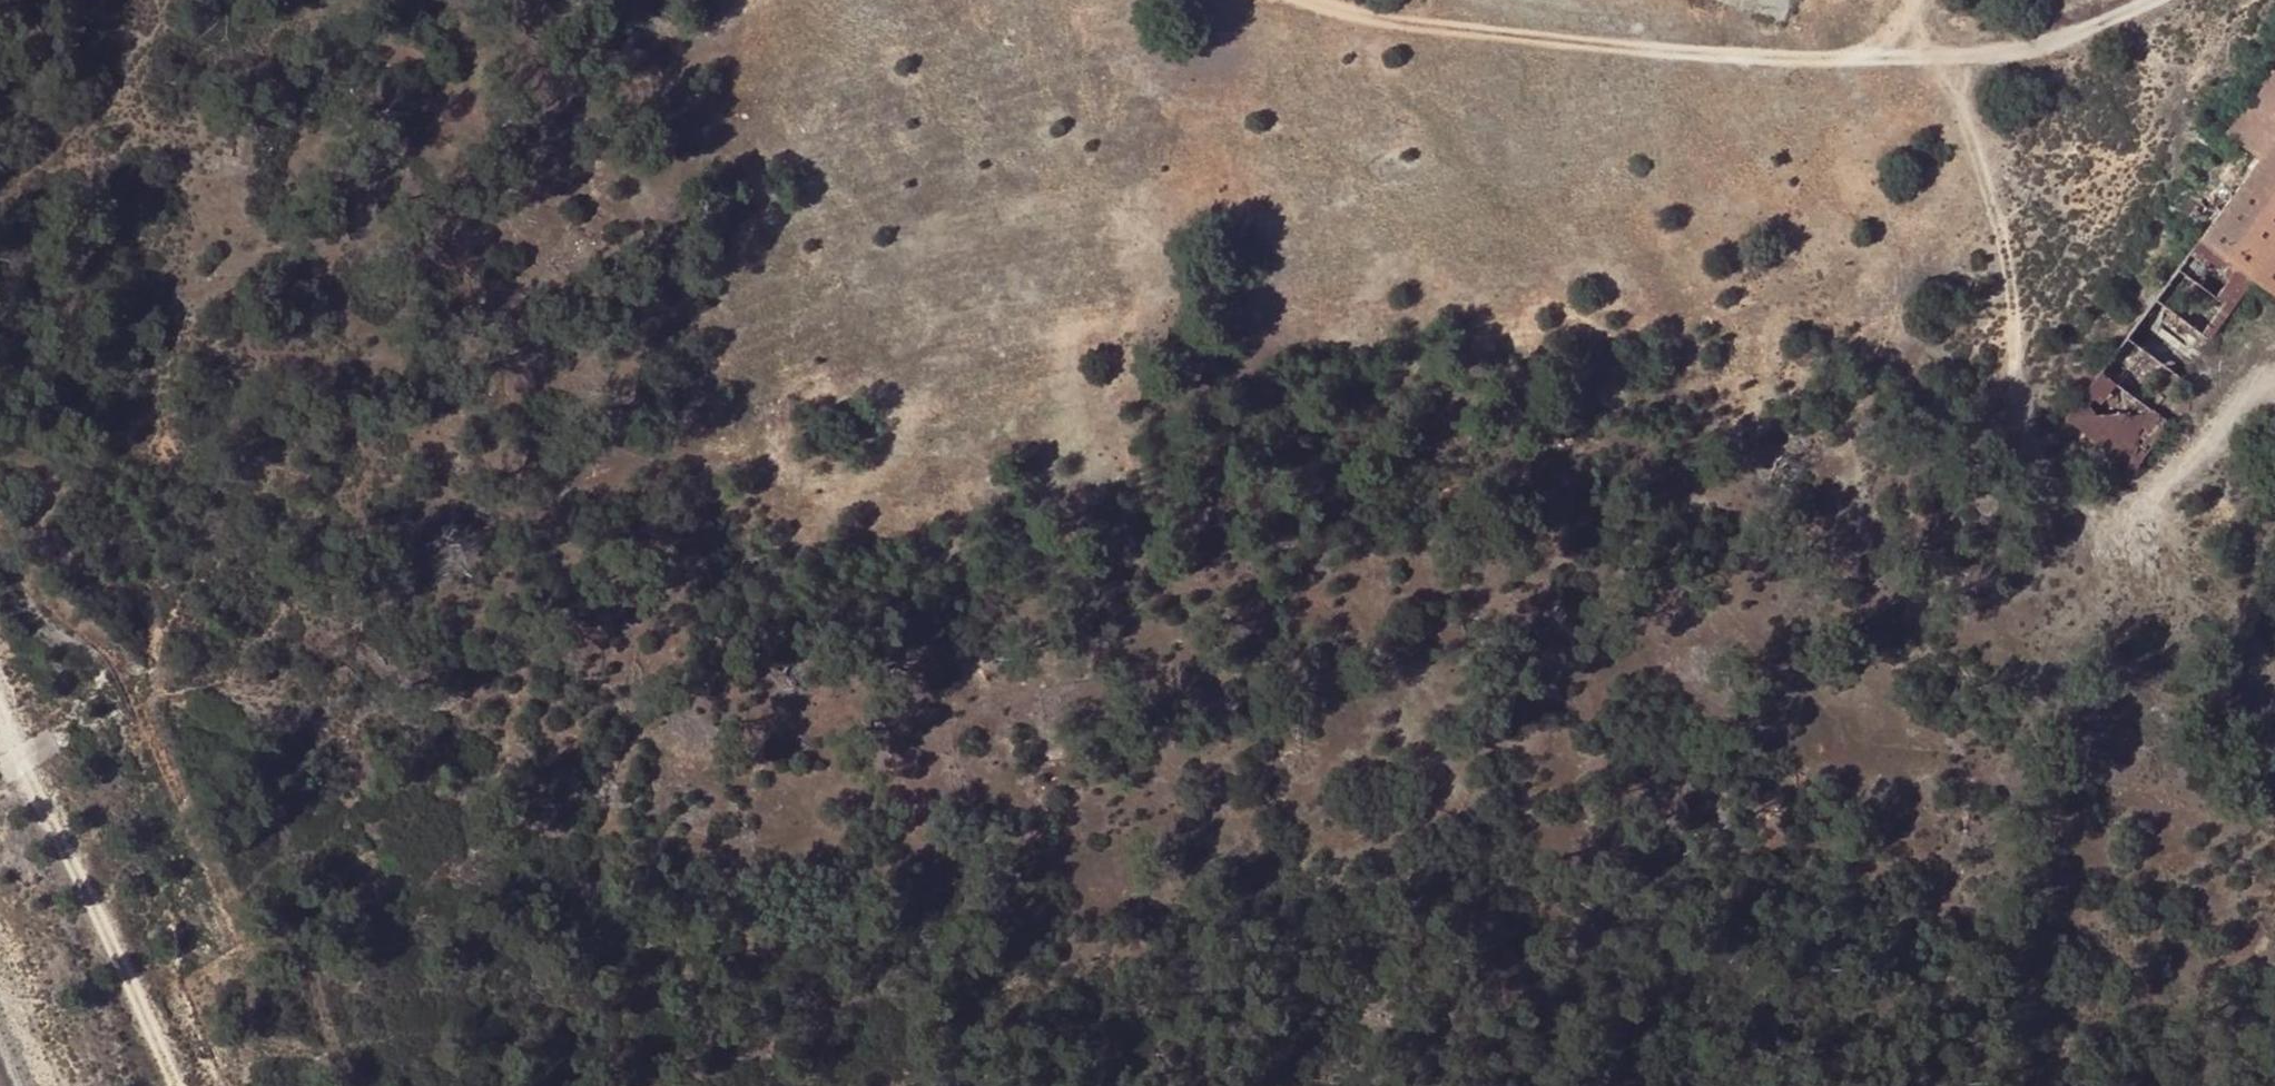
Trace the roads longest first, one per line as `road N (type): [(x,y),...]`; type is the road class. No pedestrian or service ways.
road 1 (track): [(1309,0),(1417,31),(1733,67),(1983,50),(2185,0)]
road 2 (track): [(2107,555),(2274,369)]

